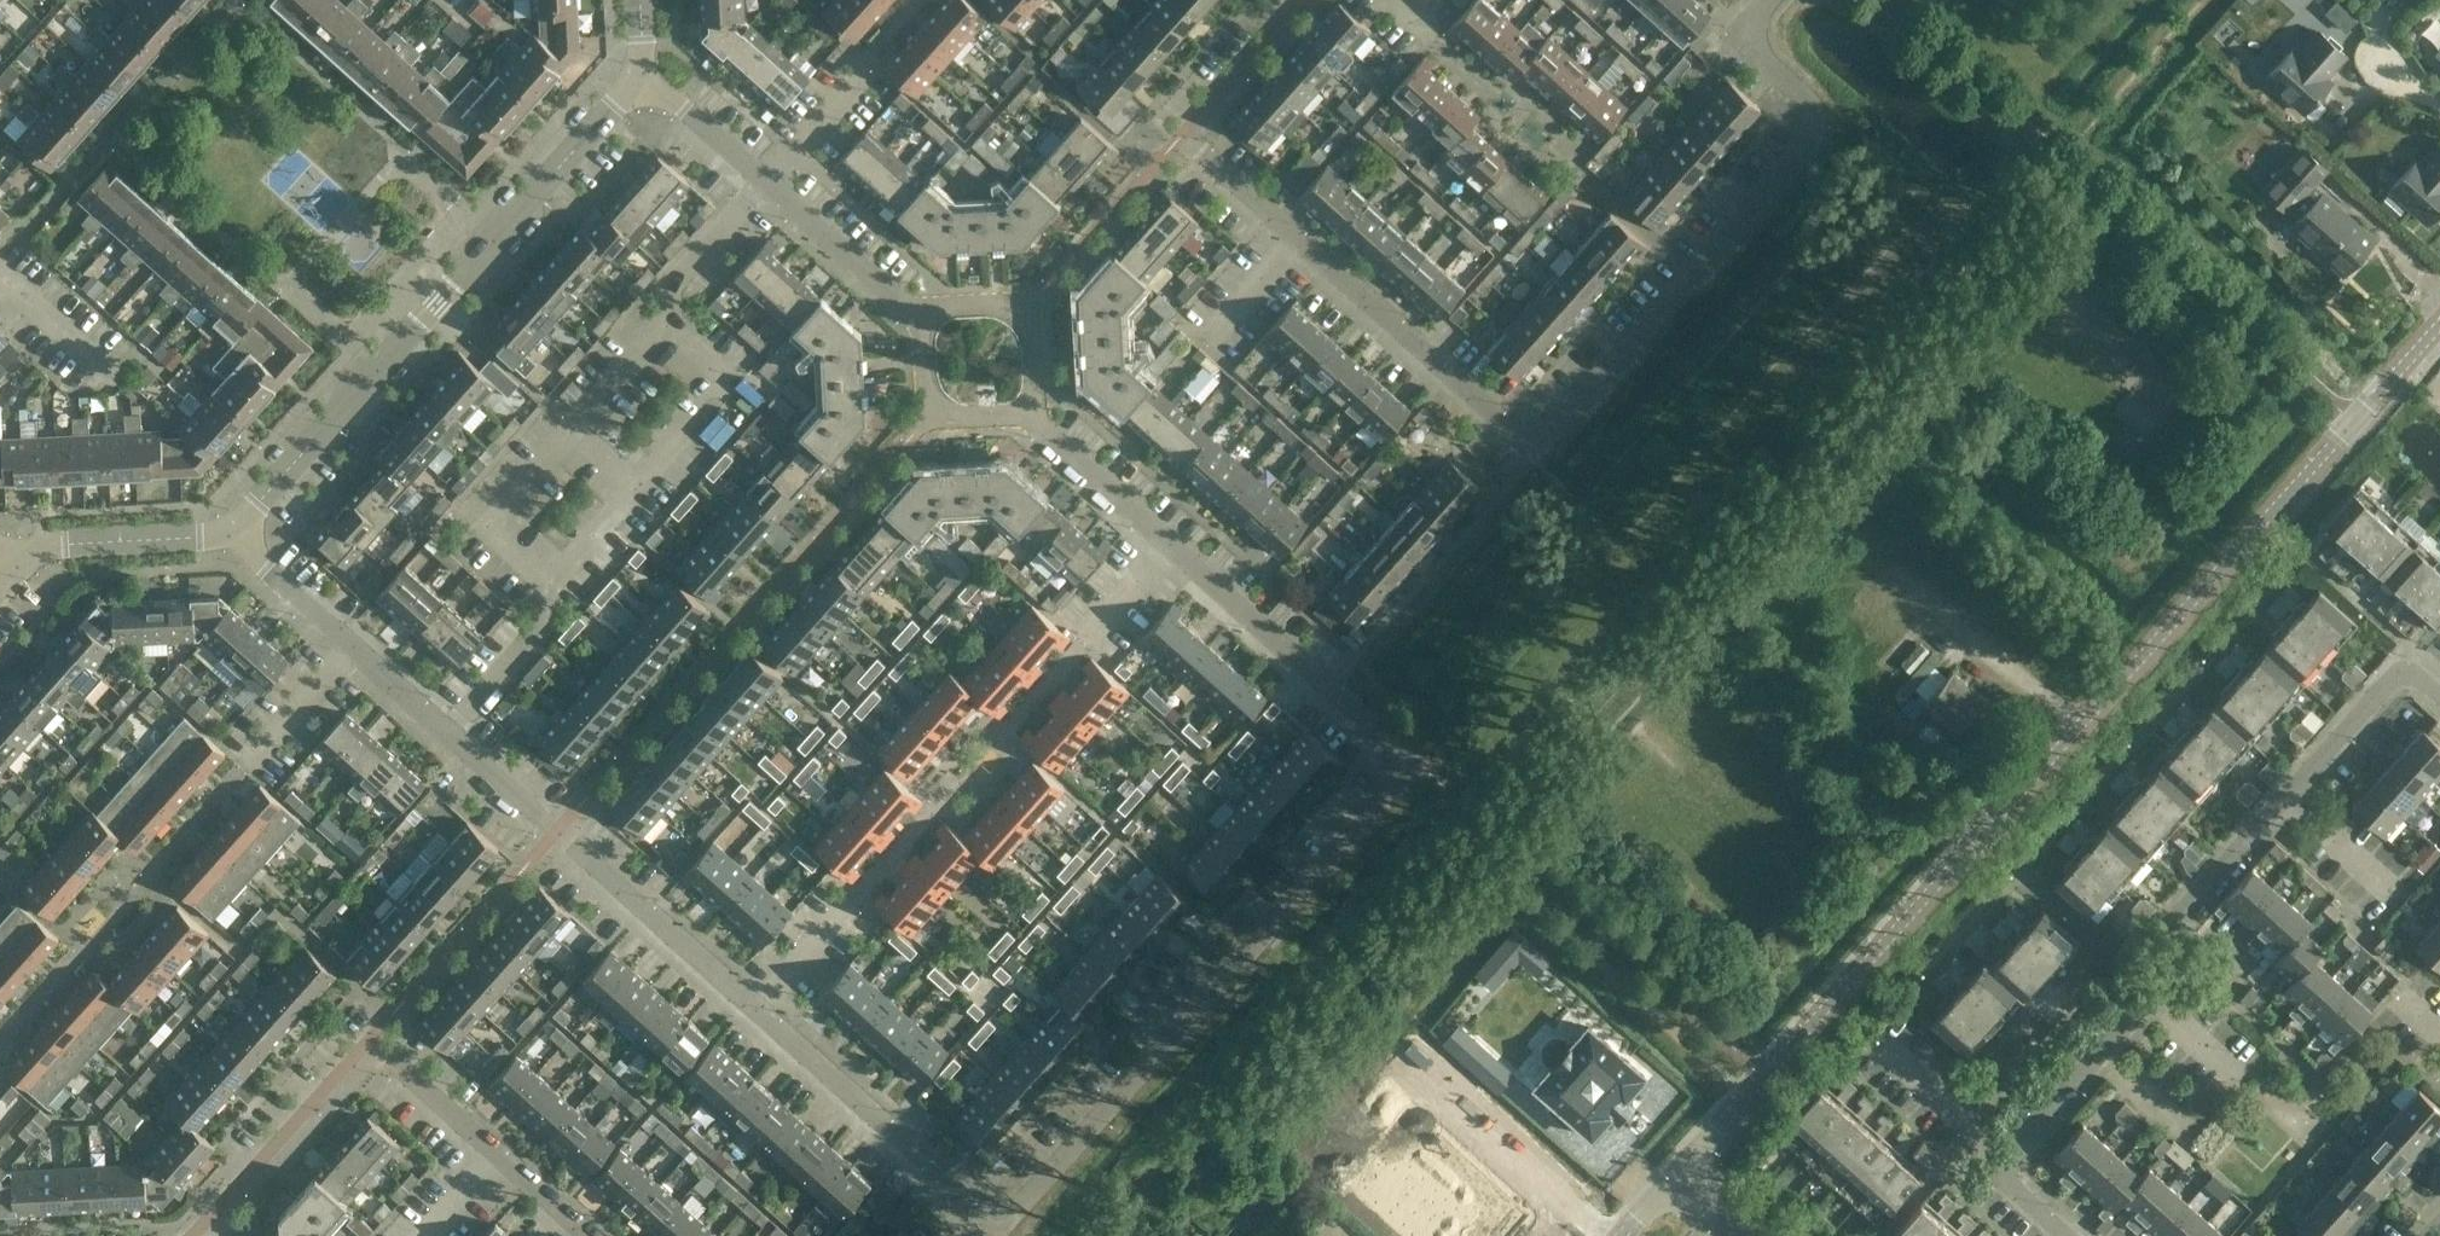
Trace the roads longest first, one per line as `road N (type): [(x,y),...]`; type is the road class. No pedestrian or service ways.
road 1 (residential): [(1169,546),(1408,762),(998,1229),(757,1011)]
road 2 (residential): [(1304,0),(1183,134),(1535,451),(1805,154),(1814,130),(1809,105),(1754,52),(1749,35),(1769,0)]
road 3 (tertiary): [(1681,1178),(2439,326)]
road 4 (residential): [(235,523),(636,84)]
road 5 (residential): [(589,1235),(369,1040),(192,1235)]
road 6 (residential): [(757,1011),(353,645)]
road 7 (residential): [(924,320),(678,103),(636,84)]
road 8 (residential): [(2151,989),(2160,932),(2289,793)]
road 9 (residential): [(18,569),(54,548),(235,523)]
road 10 (residential): [(1028,412),(1034,387),(1025,310),(952,307),(924,320)]
road 11 (residential): [(2289,793),(2399,672),(2435,692)]
road 12 (residential): [(1028,412),(1169,546)]
road 13 (residential): [(924,320),(934,411),(1028,412)]
road 14 (residential): [(353,645),(262,562),(235,523)]
road 15 (residential): [(757,1011),(861,894)]
road 16 (residential): [(1907,1052),(2018,1144)]
road 17 (residential): [(2209,1141),(2098,1051)]
road 18 (residential): [(2256,1082),(2151,989)]
road 19 (residential): [(2383,884),(2289,793)]
road 20 (residential): [(265,739),(353,645)]
road 21 (residential): [(2018,1144),(2098,1051)]
road 22 (residential): [(1089,636),(1169,546)]

